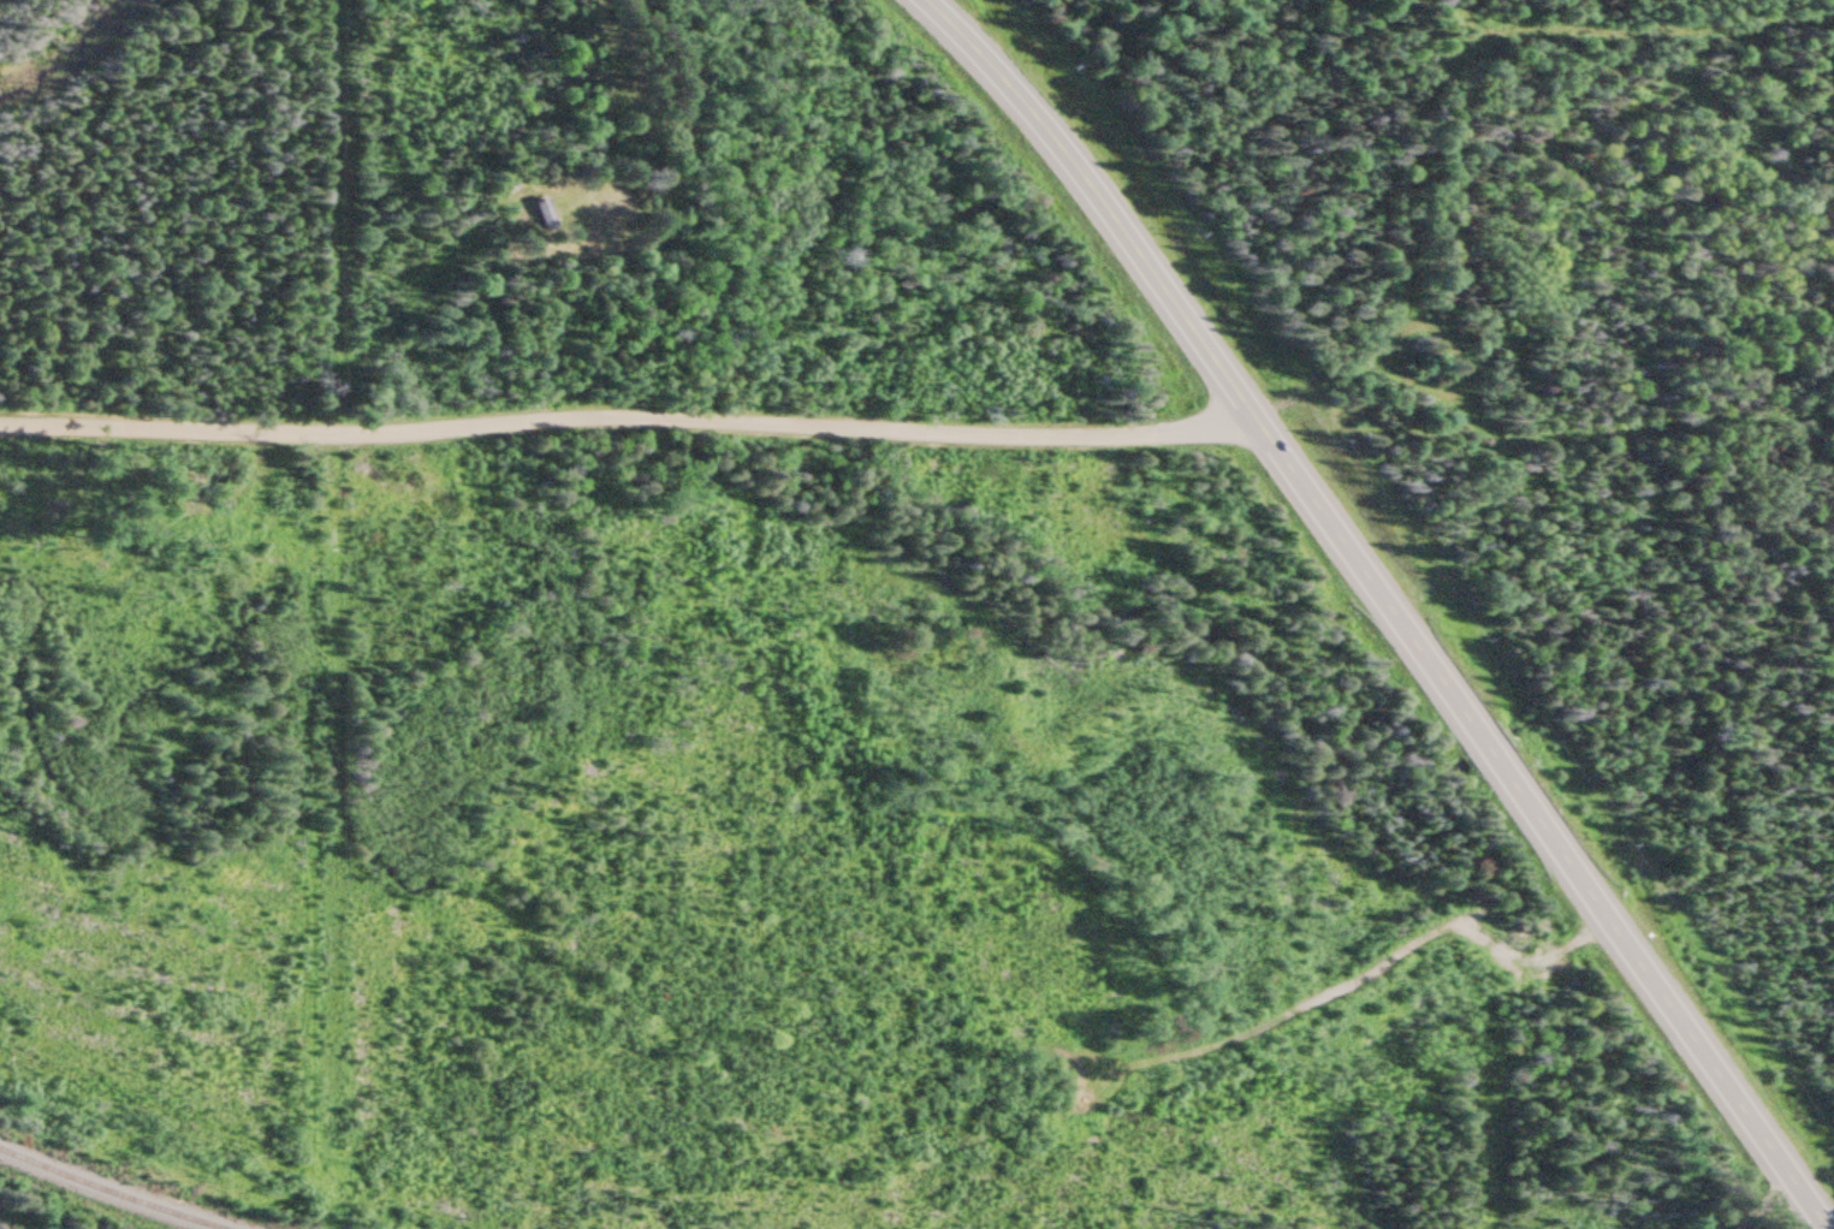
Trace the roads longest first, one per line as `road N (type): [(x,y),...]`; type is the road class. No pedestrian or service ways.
road 1 (primary): [(1830,1228),(1053,139),(921,0)]
road 2 (residential): [(1245,406),(1194,431),(603,418),(322,435),(0,428)]

